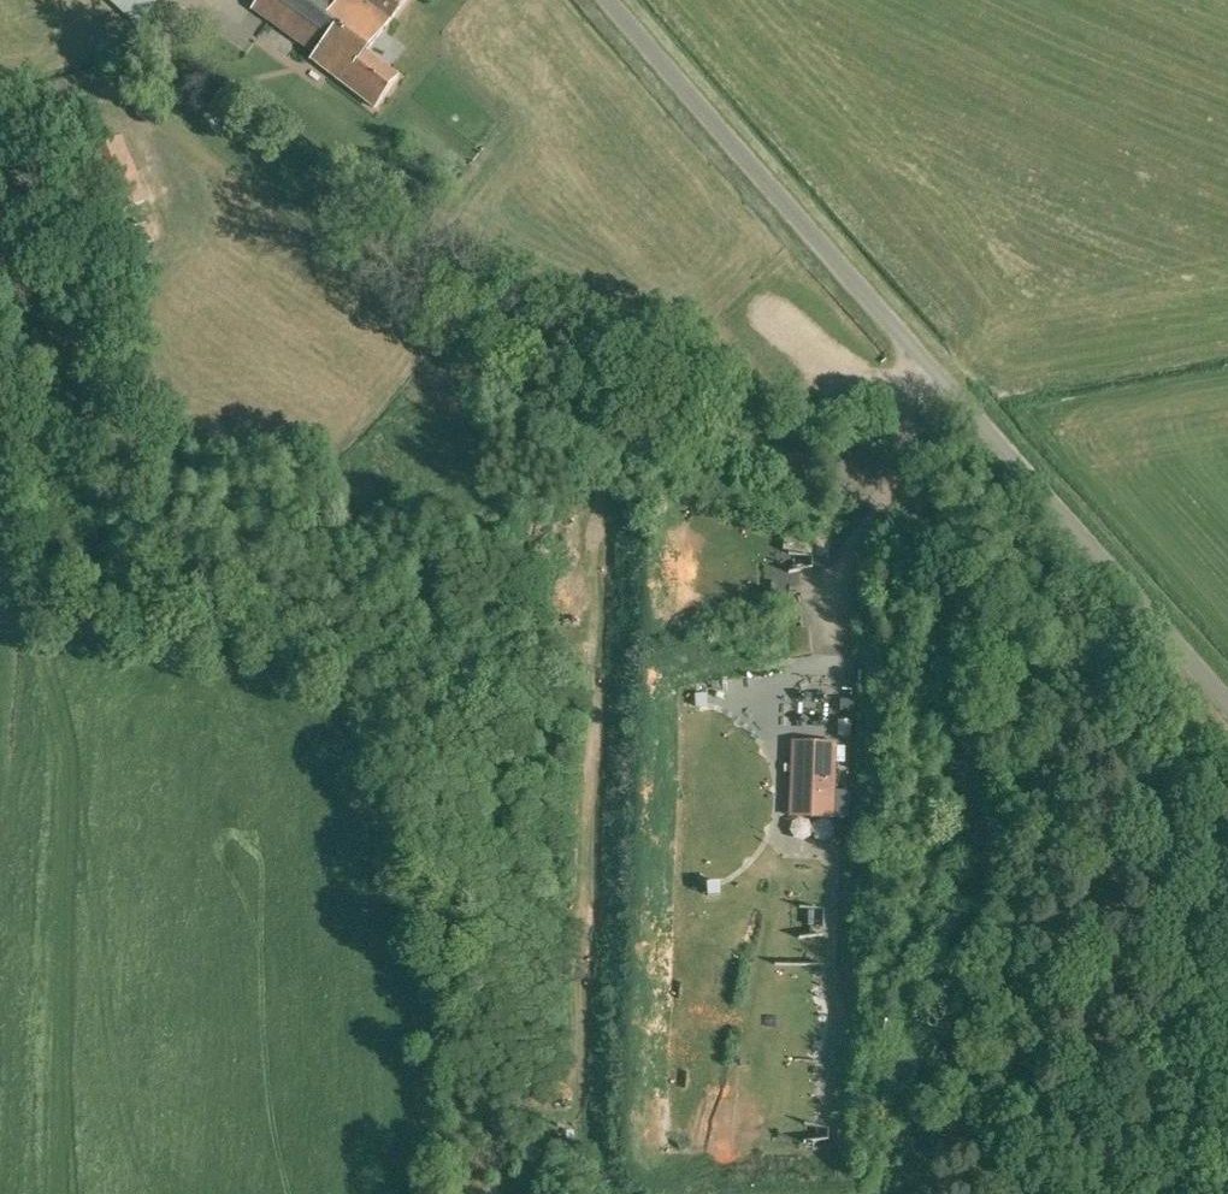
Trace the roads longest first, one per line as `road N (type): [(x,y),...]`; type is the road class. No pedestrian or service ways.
road 1 (unclassified): [(1227,710),(610,0)]

